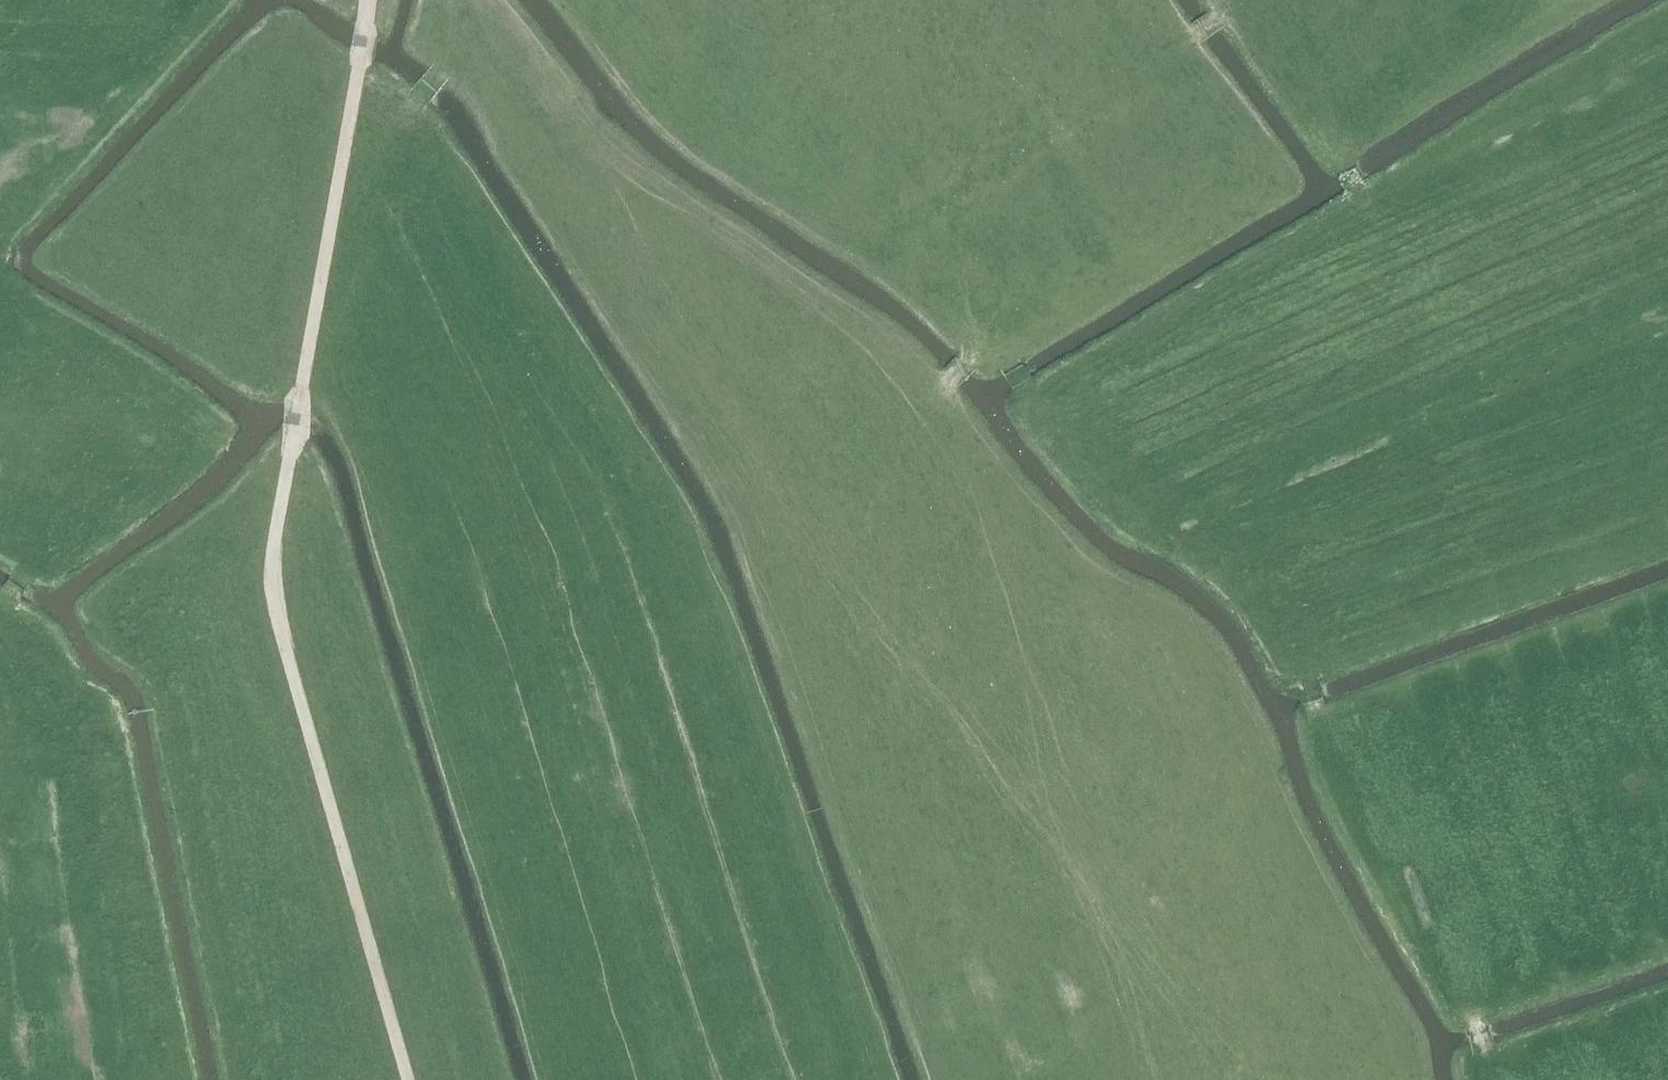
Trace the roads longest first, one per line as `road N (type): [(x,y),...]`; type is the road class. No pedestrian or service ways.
road 1 (track): [(408,1079),(272,587),(367,0)]

